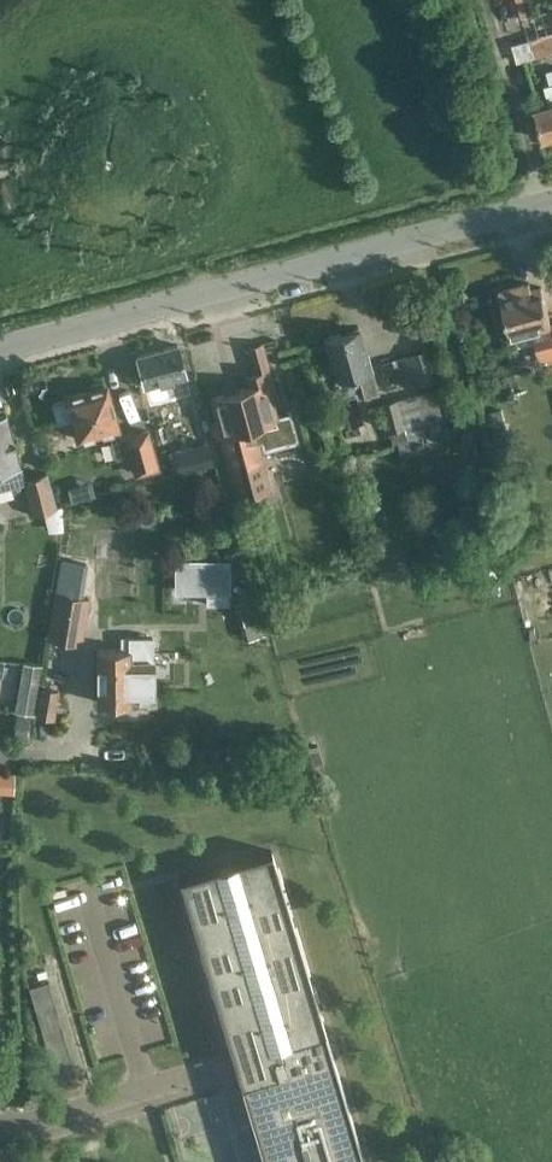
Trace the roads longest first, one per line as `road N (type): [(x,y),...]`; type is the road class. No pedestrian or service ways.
road 1 (tertiary): [(0,350),(551,203)]
road 2 (residential): [(0,1118),(21,1122),(189,1076)]

